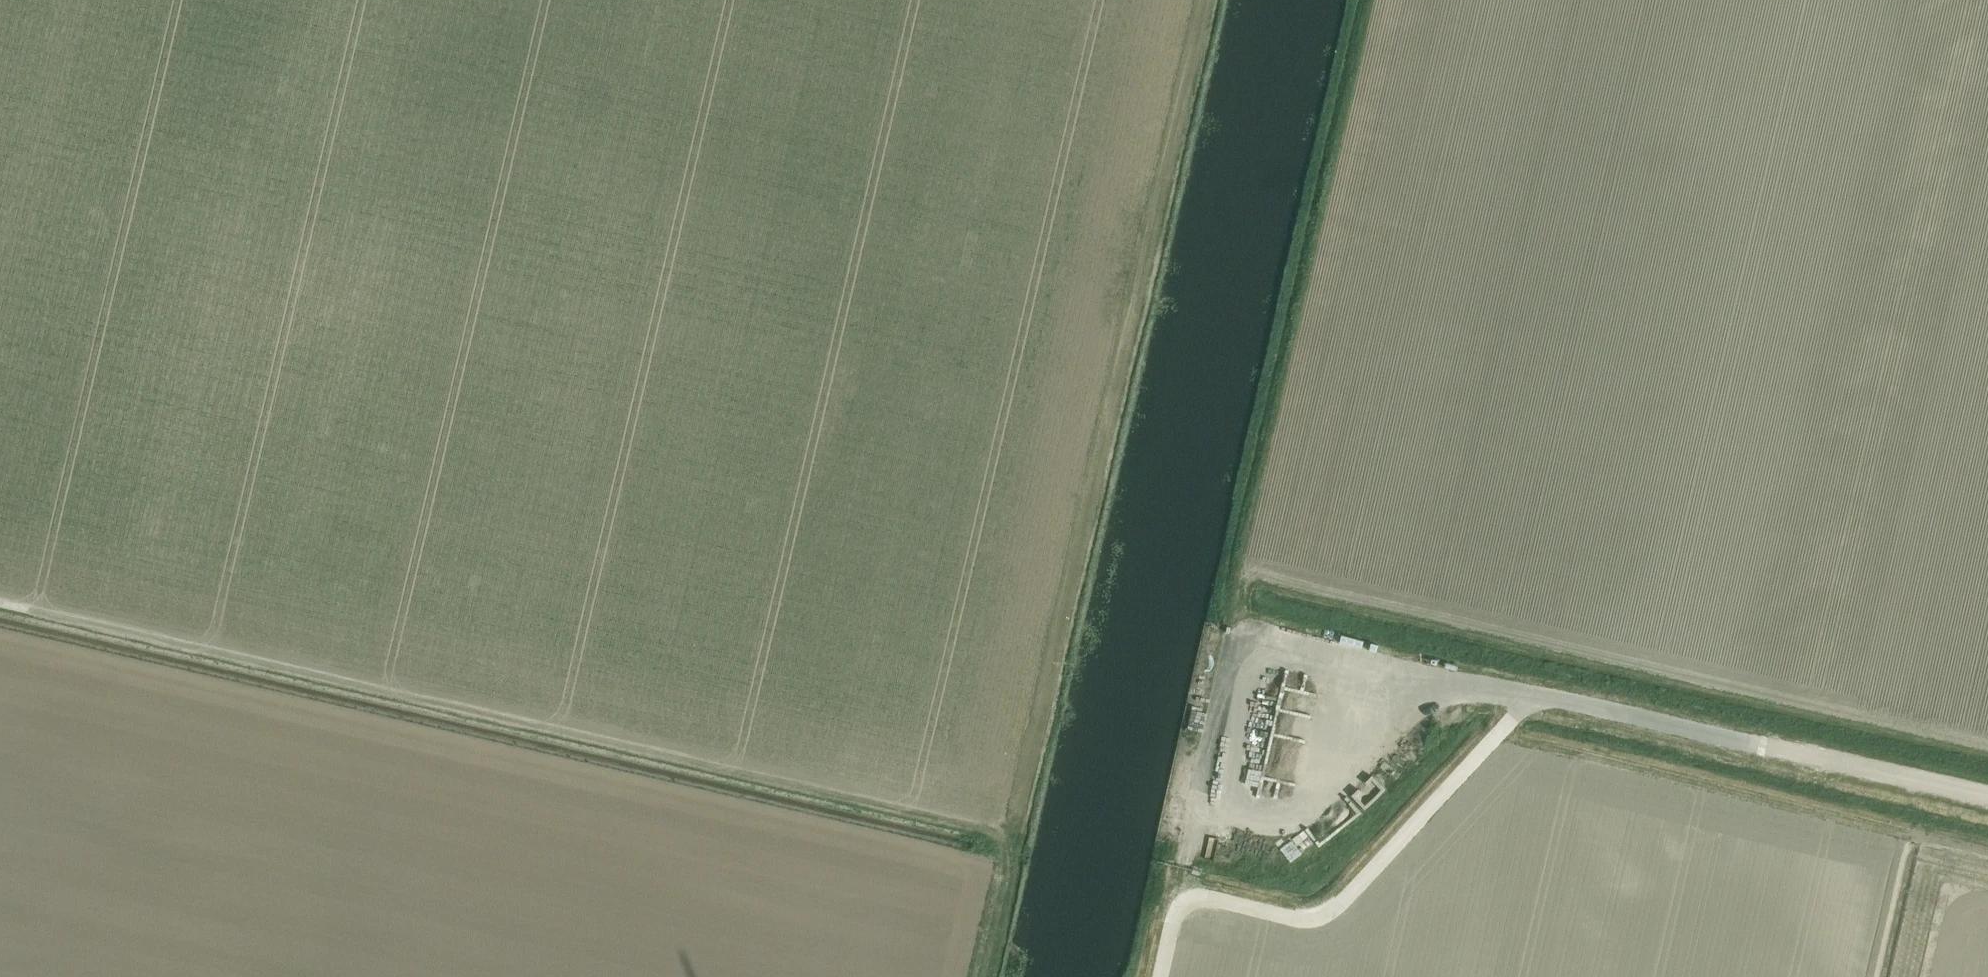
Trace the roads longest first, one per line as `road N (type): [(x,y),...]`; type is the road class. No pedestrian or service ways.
road 1 (track): [(1987,796),(1541,693),(1269,658),(1229,795),(1239,815),(1290,824),(1324,807),(1405,722)]
road 2 (track): [(1384,0),(1250,562),(1245,638),(1262,669)]

